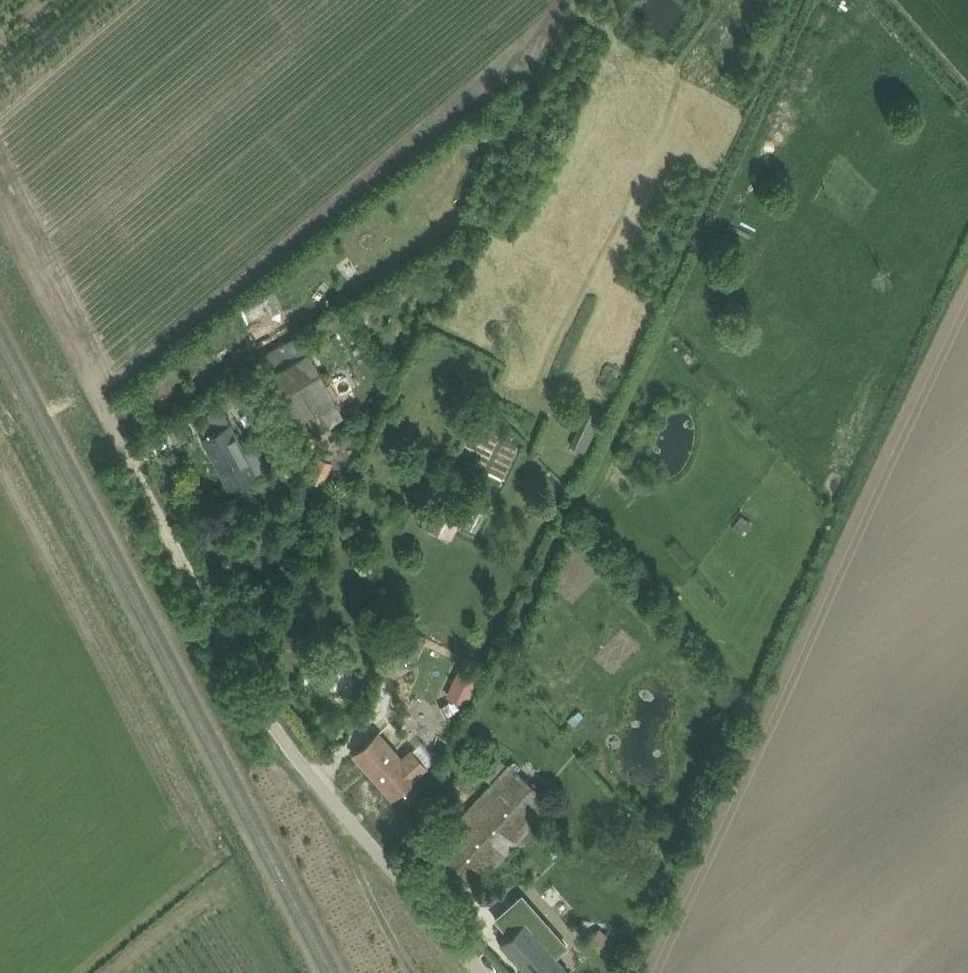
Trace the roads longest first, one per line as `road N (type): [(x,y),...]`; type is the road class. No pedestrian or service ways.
road 1 (unclassified): [(487,972),(337,802),(274,713),(137,458)]
road 2 (track): [(137,458),(0,194)]

